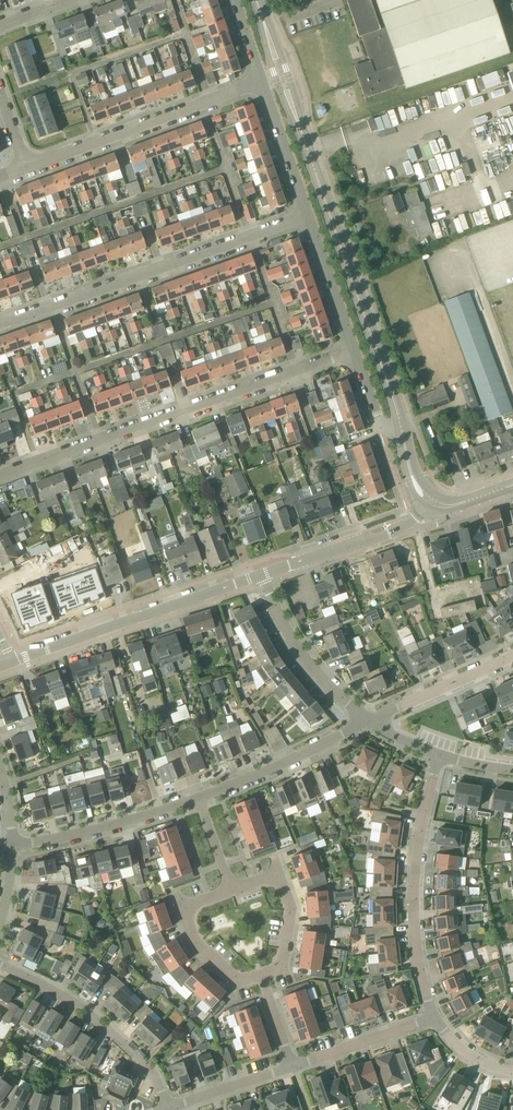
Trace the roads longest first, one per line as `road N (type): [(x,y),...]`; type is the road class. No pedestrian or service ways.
road 1 (secondary): [(402,430),(255,0)]
road 2 (residential): [(0,477),(351,352)]
road 3 (residential): [(0,325),(305,218)]
road 4 (residential): [(434,1019),(420,970),(416,876),(440,757)]
road 5 (residential): [(12,663),(263,575)]
road 6 (residential): [(26,168),(261,83)]
road 7 (residential): [(168,1109),(145,1064),(110,1031),(72,1001),(0,965)]
road 8 (residential): [(199,799),(12,847)]
road 9 (residential): [(263,575),(412,524),(429,503)]
road 10 (residential): [(366,721),(199,799)]
road 11 (residential): [(366,721),(302,654),(263,575)]
road 12 (residential): [(232,890),(190,910),(195,942),(238,979),(262,977)]
road 13 (residential): [(512,657),(366,721)]
road 14 (residential): [(262,977),(283,962),(292,911),(273,878),(232,890)]
road 15 (residential): [(293,1066),(434,1019)]
road 16 (residential): [(305,218),(261,83)]
road 17 (residential): [(351,352),(305,218)]
road 18 (residential): [(168,1109),(293,1066)]

